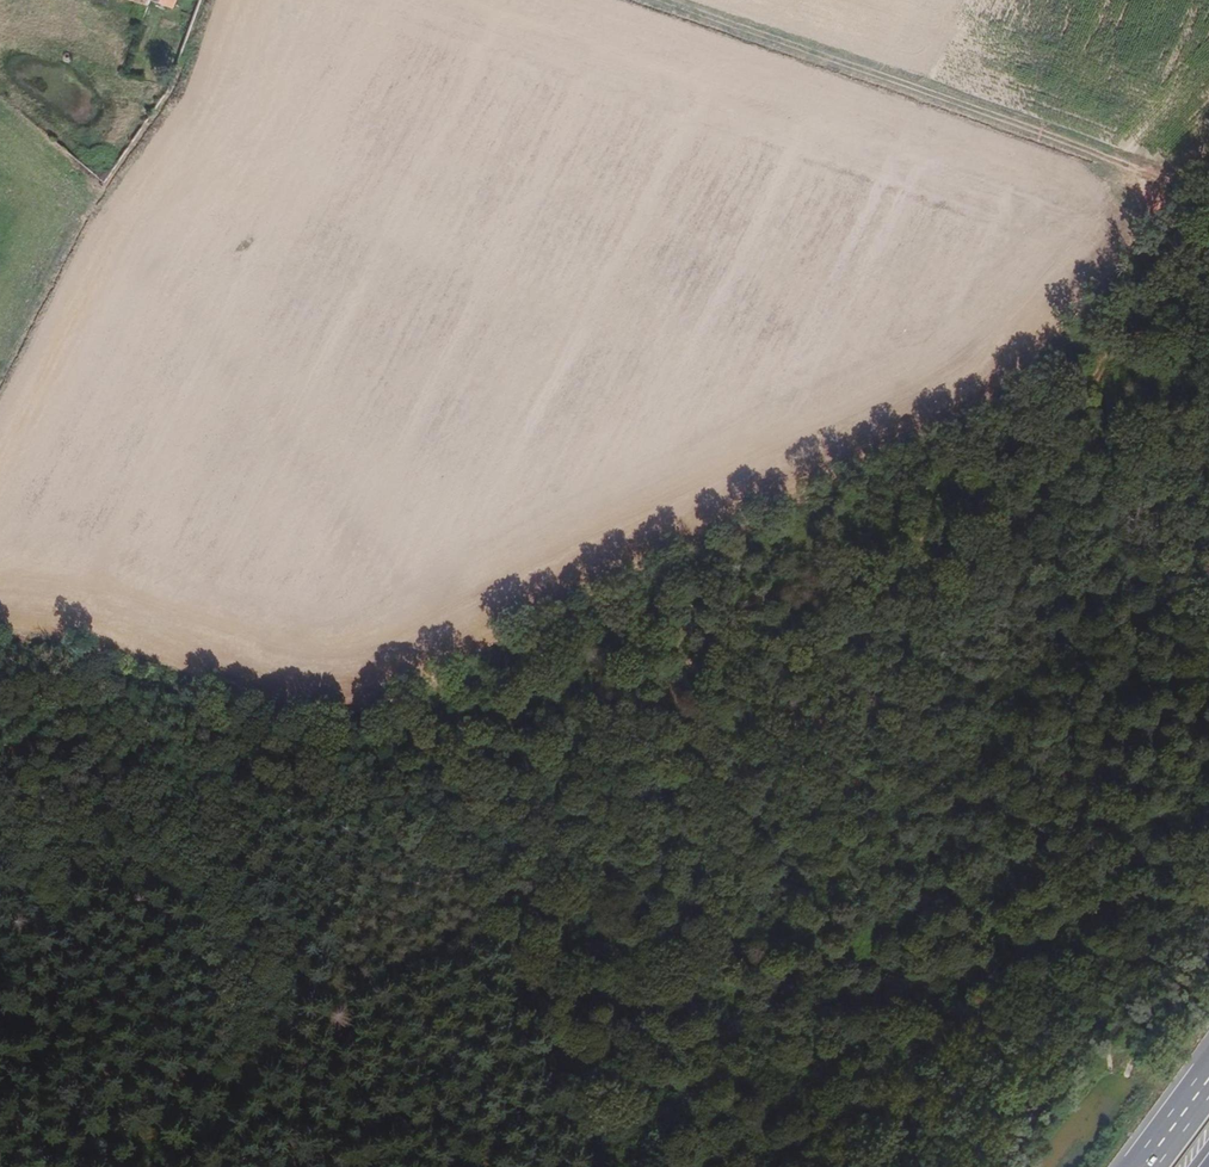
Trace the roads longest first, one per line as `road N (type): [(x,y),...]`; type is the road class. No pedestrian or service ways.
road 1 (track): [(0,745),(80,756),(130,793),(182,857),(238,899),(271,936),(296,988),(215,1166)]
road 2 (track): [(1133,161),(665,0)]

